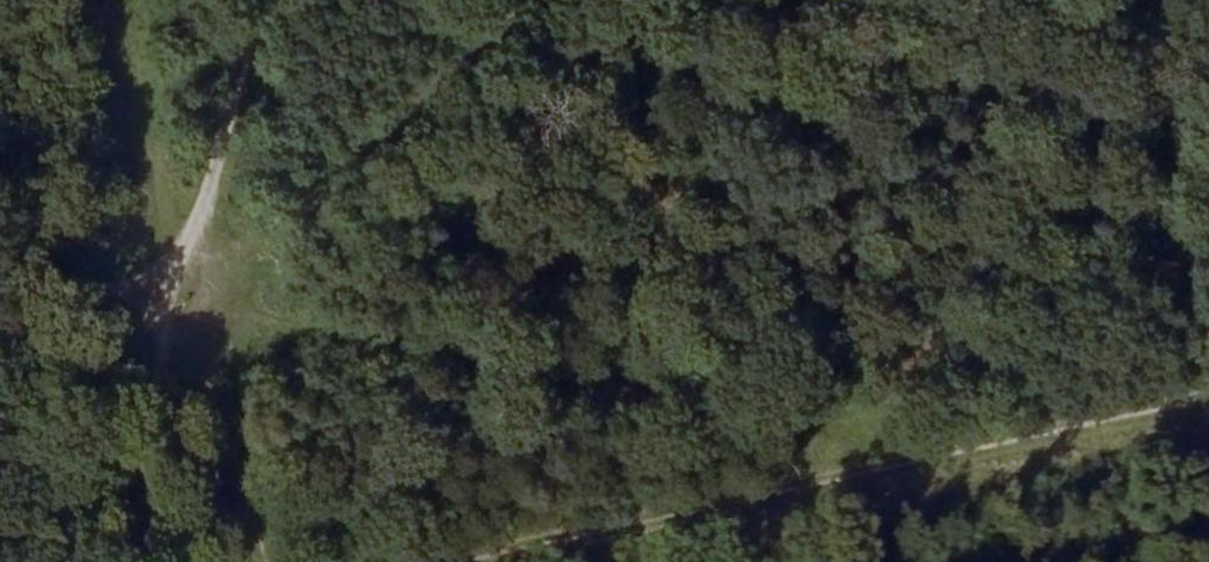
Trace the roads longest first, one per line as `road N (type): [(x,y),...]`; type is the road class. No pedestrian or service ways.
road 1 (track): [(177,305),(1010,438)]
road 2 (track): [(118,561),(251,0)]
road 3 (track): [(1010,438),(492,561)]
road 4 (track): [(116,0),(177,305)]
road 5 (track): [(1208,398),(1010,438)]
road 6 (track): [(0,272),(177,305)]

